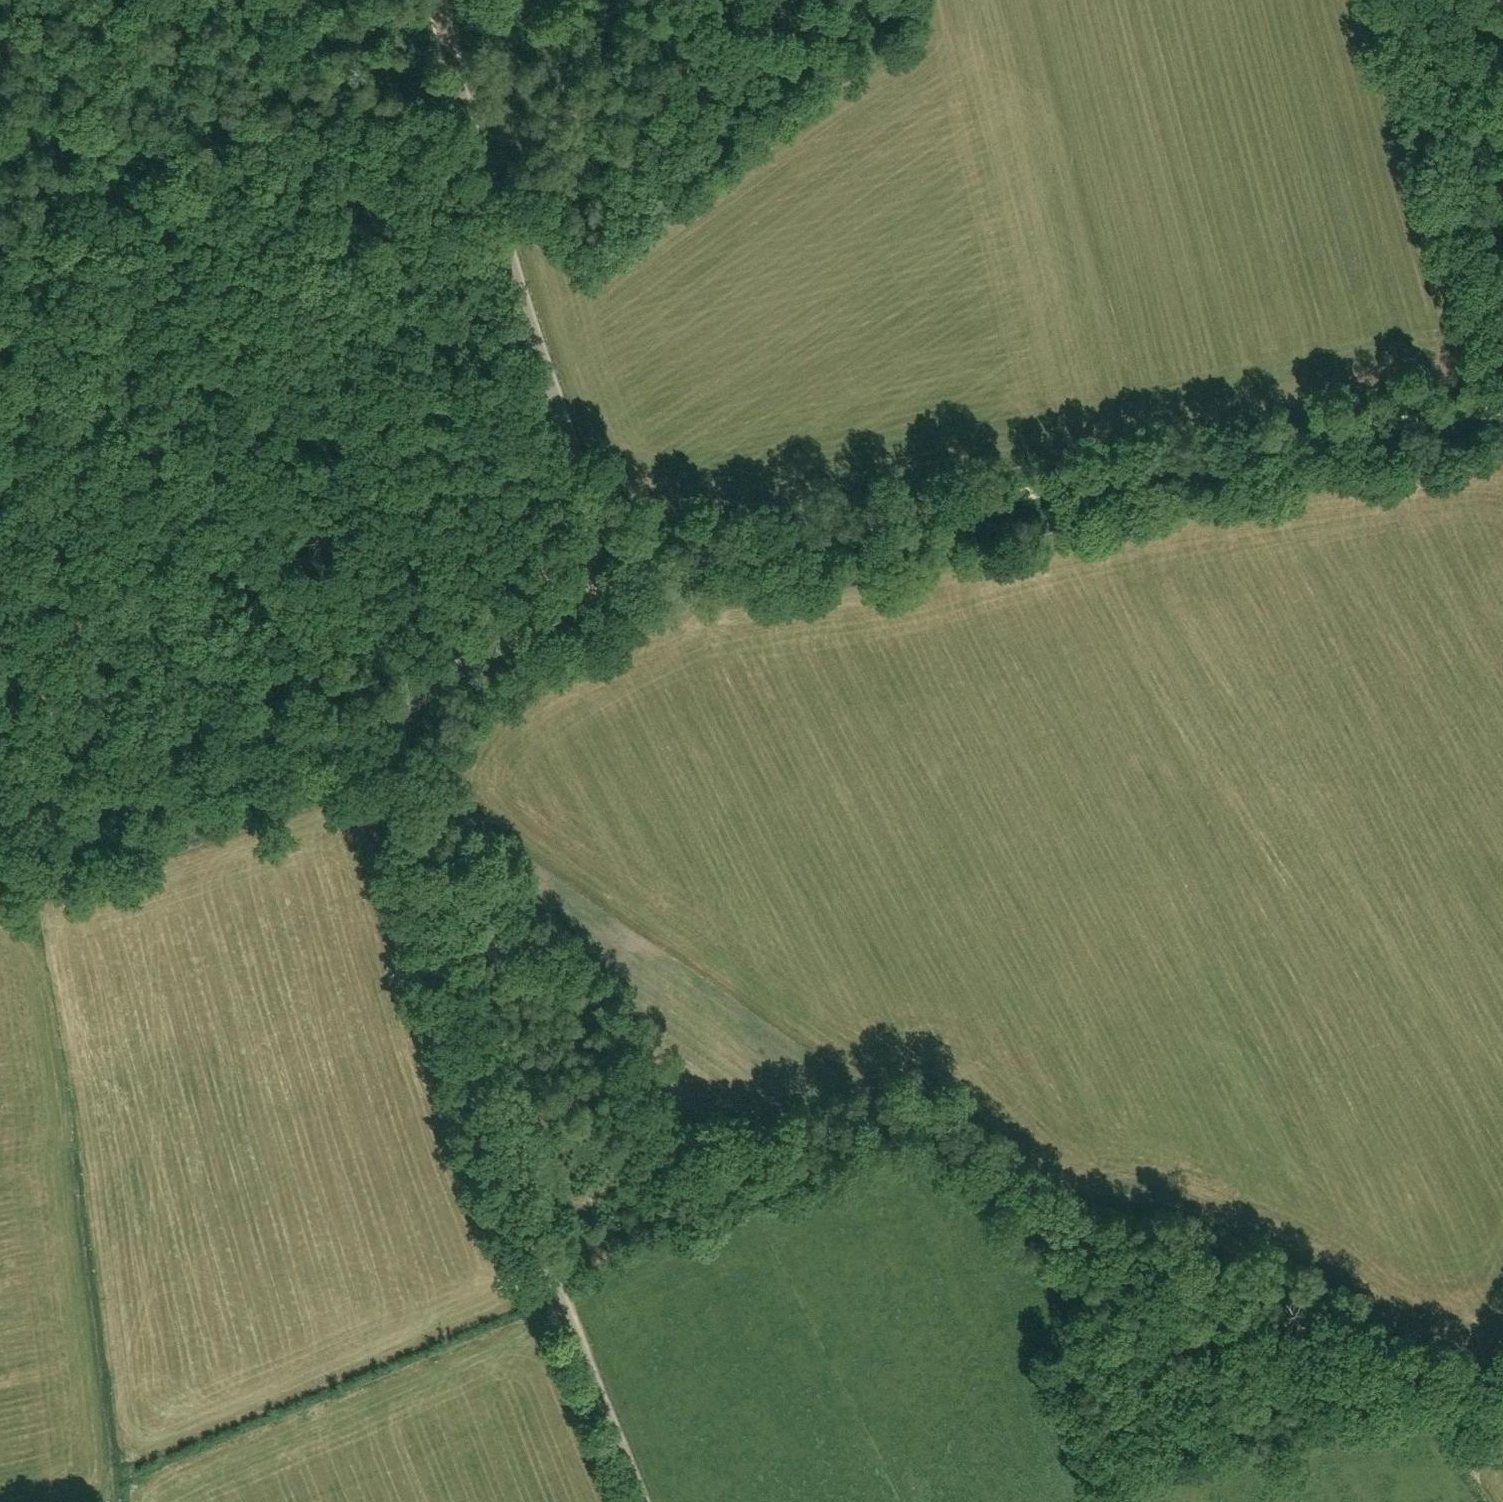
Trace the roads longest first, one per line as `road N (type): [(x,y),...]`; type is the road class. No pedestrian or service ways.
road 1 (unclassified): [(646,1501),(520,1207),(386,778),(387,736),(399,709),(541,622),(583,583)]
road 2 (track): [(1502,412),(1436,416),(659,557)]
road 3 (unclassified): [(595,511),(436,0)]
road 4 (unclassified): [(583,583),(659,557),(595,511)]

